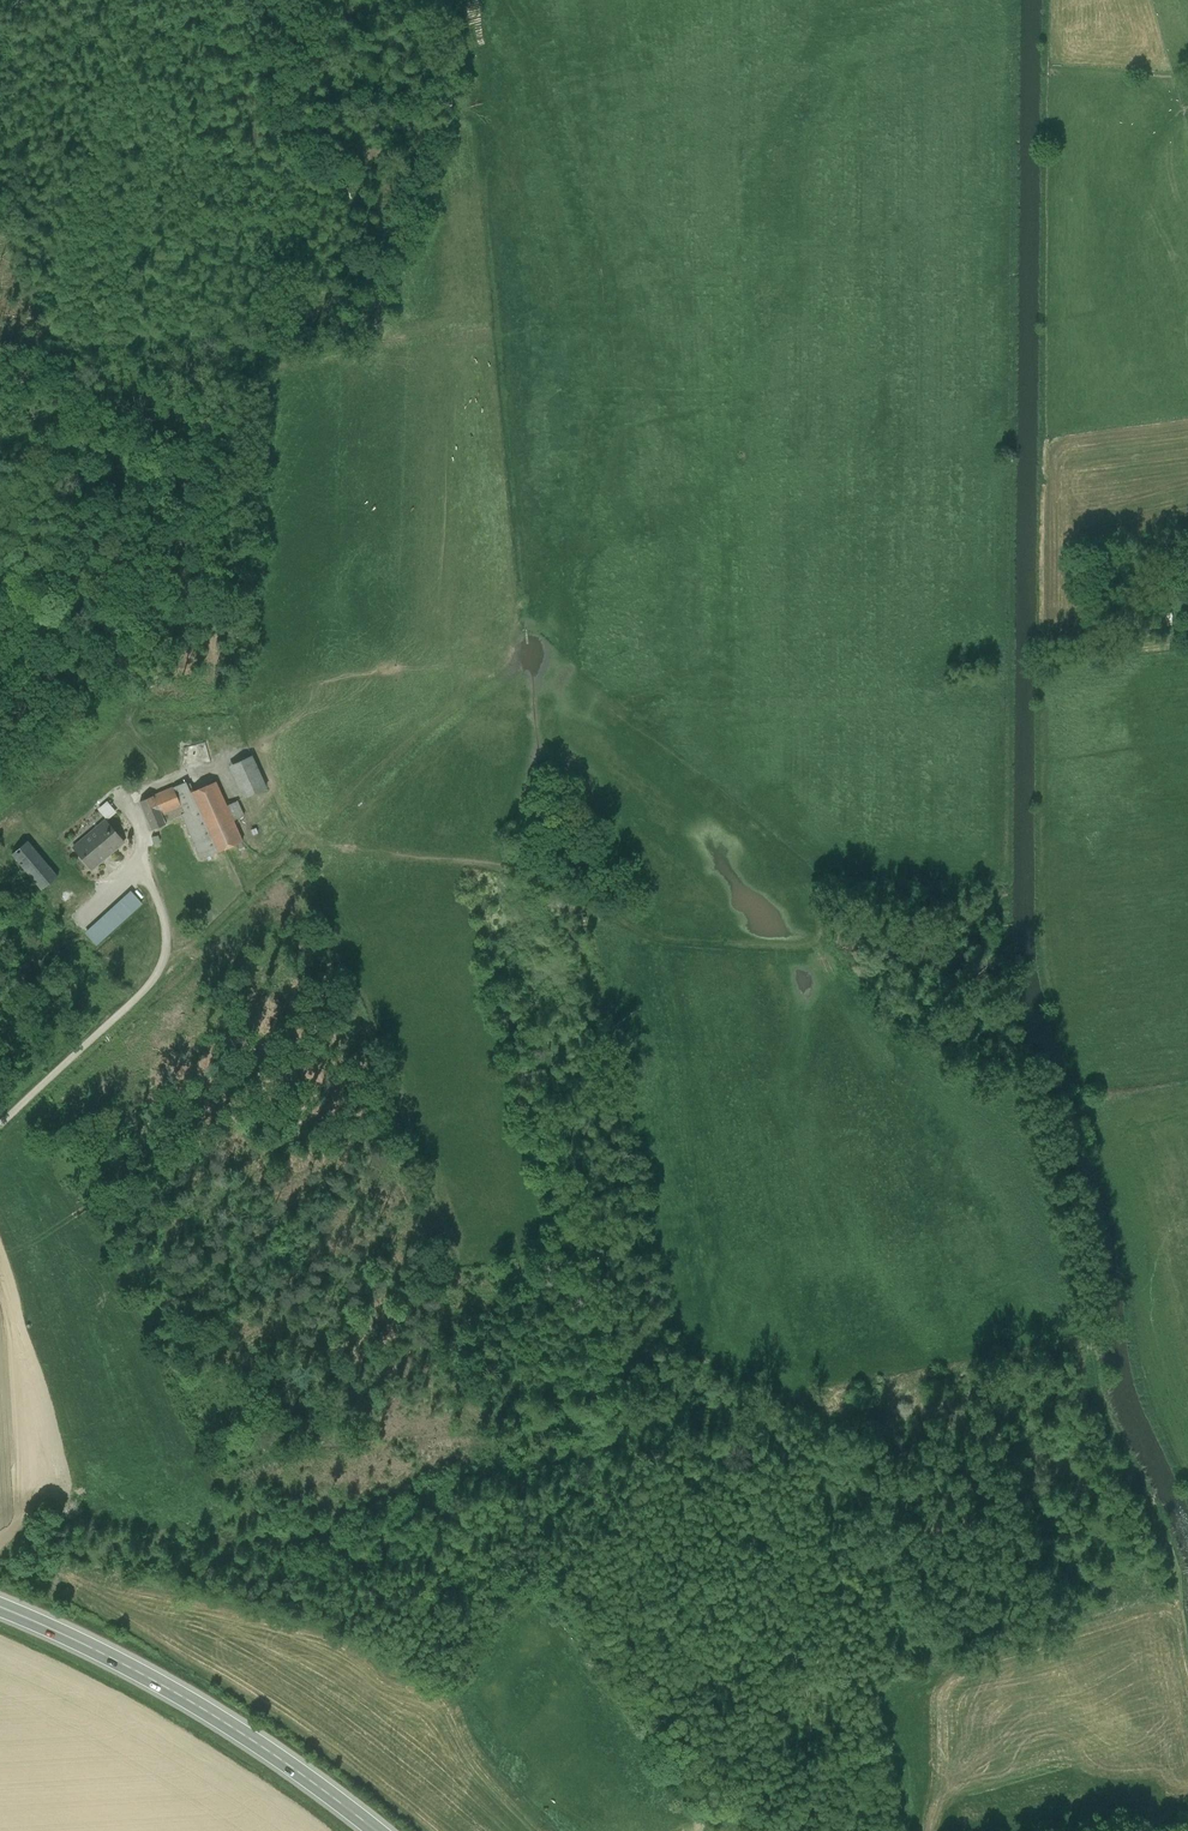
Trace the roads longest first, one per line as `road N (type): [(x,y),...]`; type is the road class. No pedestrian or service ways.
road 1 (track): [(0,1130),(306,852),(497,869),(655,941),(829,947)]
road 2 (secondary): [(0,1607),(202,1708),(376,1830)]
road 3 (track): [(173,970),(149,850)]

